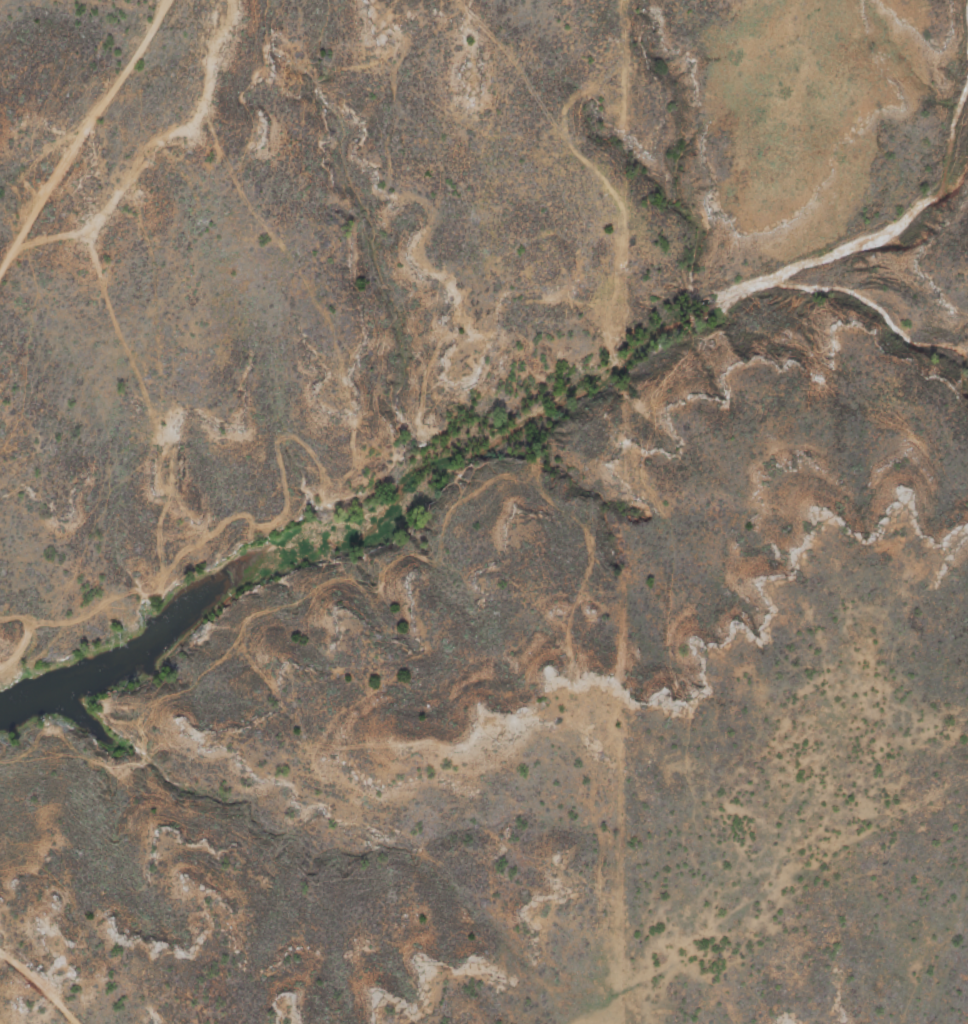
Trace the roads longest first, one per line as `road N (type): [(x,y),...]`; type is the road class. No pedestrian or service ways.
road 1 (residential): [(564,1023),(713,920),(967,781)]
road 2 (residential): [(0,277),(170,0)]

